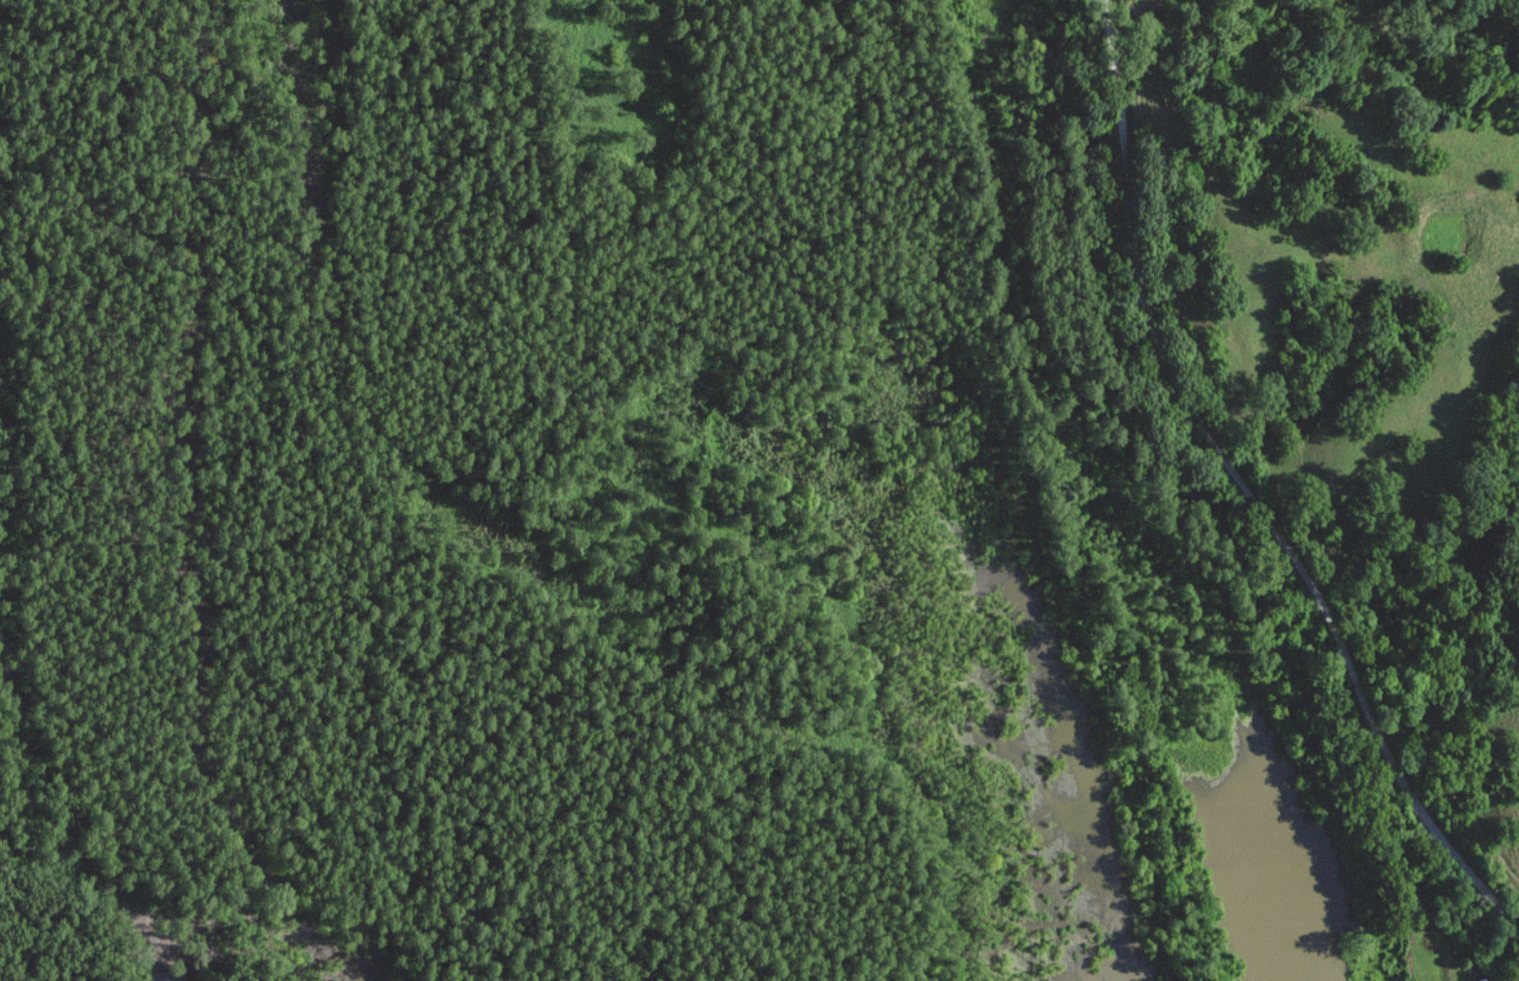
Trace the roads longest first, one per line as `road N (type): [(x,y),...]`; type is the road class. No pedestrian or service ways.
road 1 (residential): [(1518,933),(1429,828),(1379,749),(1286,549),(1183,417),(1152,354),(1128,268),(1118,117),(1097,0)]

